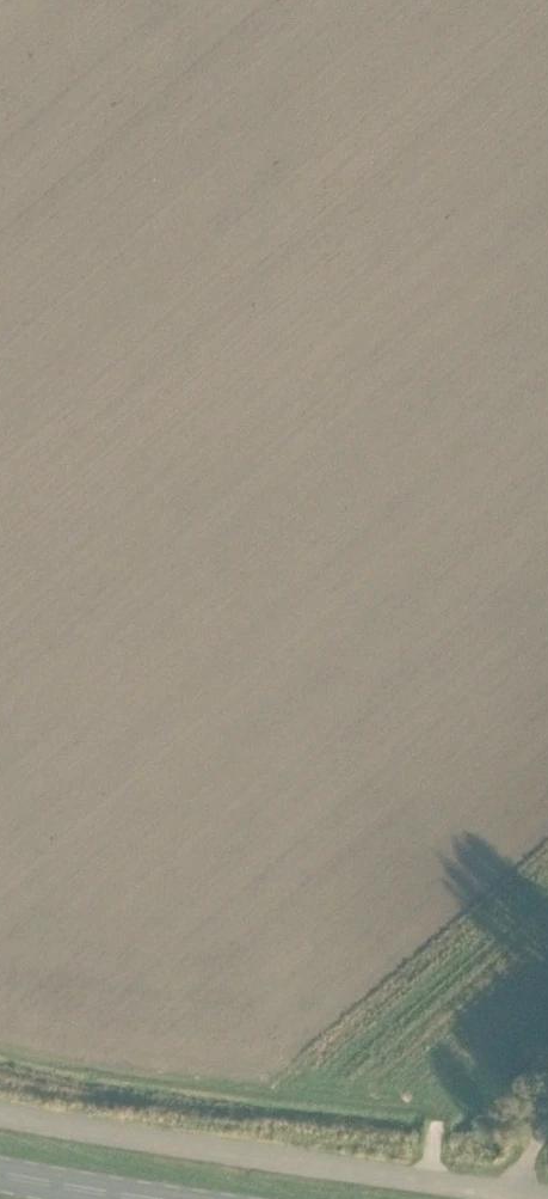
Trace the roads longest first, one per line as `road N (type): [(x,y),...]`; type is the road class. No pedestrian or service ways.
road 1 (unclassified): [(0,1114),(547,1198)]
road 2 (primary): [(143,1198),(0,1174)]

